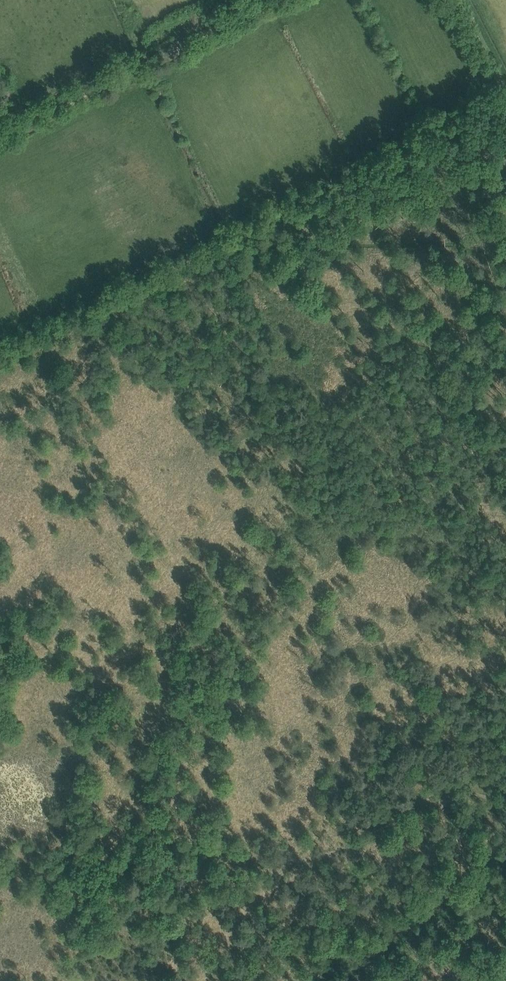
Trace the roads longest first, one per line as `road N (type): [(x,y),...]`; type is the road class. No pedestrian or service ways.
road 1 (track): [(270,0),(0,138)]

